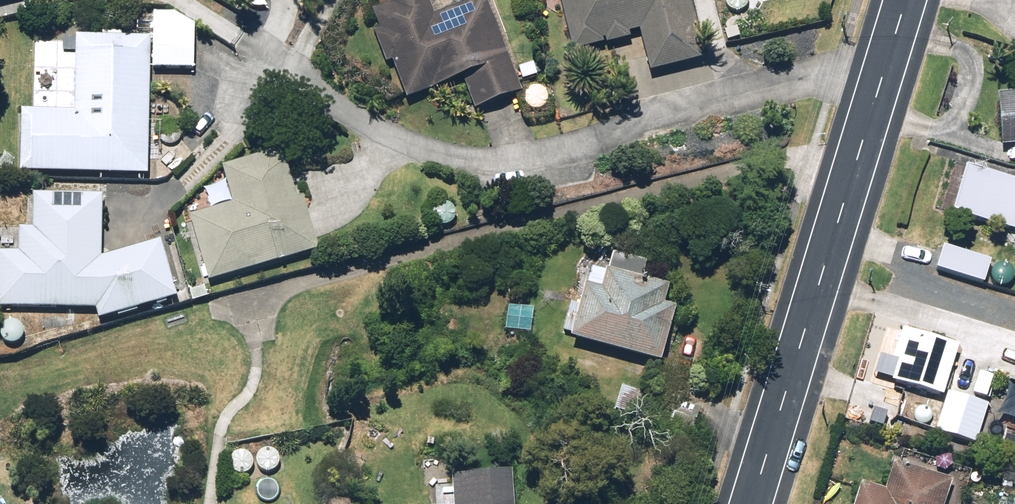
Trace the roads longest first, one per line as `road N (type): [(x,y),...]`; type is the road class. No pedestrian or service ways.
road 1 (residential): [(233,98),(277,77),(412,138),(514,148),(580,139),(792,74),(835,72),(878,84)]
road 2 (tertiary): [(752,503),(878,84)]

